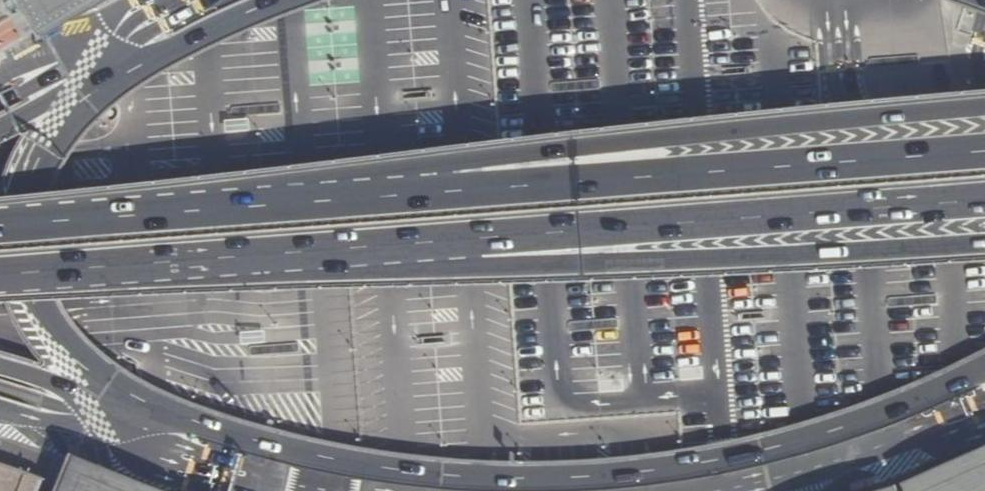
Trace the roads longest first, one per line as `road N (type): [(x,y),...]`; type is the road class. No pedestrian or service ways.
road 1 (secondary): [(0,284),(984,206)]
road 2 (secondary): [(984,156),(0,229)]

